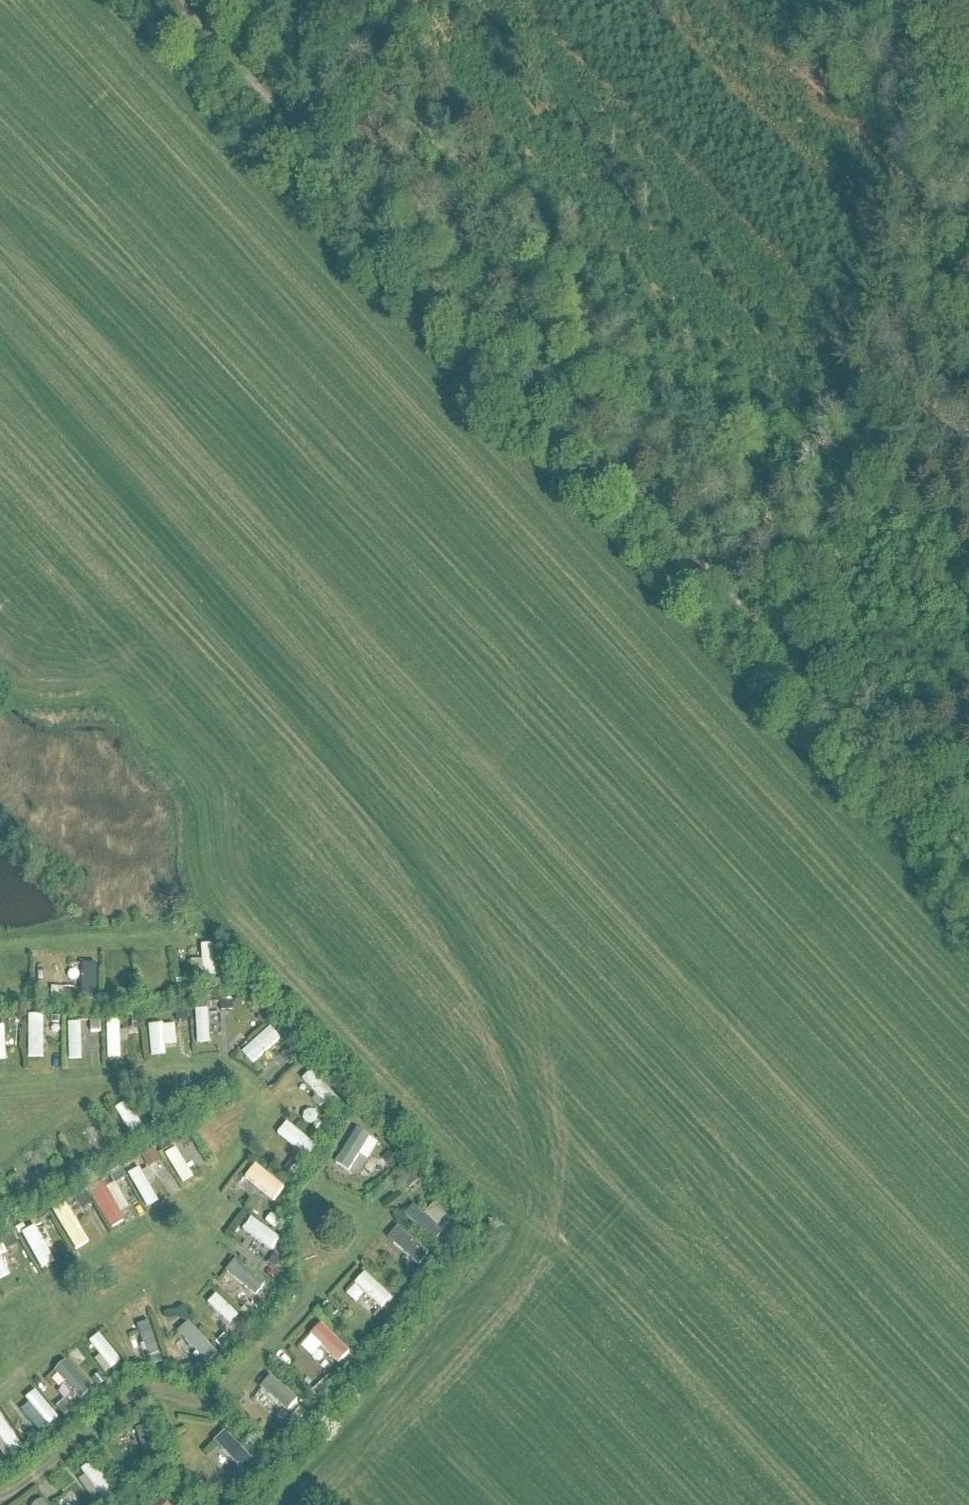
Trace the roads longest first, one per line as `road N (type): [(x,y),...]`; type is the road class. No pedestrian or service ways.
road 1 (track): [(968,854),(313,148)]
road 2 (track): [(0,1495),(144,1394),(207,1405),(317,1293)]
road 3 (track): [(0,1394),(156,1250),(176,1219),(251,1153),(276,1114)]
road 4 (track): [(289,1504),(522,1232)]
road 5 (track): [(800,674),(838,623),(968,364)]
road 6 (track): [(0,1094),(43,1095),(192,1069),(230,1068),(259,1086)]
road 7 (track): [(313,148),(172,0)]
road 8 (track): [(317,1293),(367,1242),(364,1216),(347,1203),(320,1203),(301,1224),(304,1249)]
road 9 (track): [(313,148),(424,0)]
road 10 (track): [(0,955),(180,934)]
road 11 (track): [(968,139),(885,0)]

